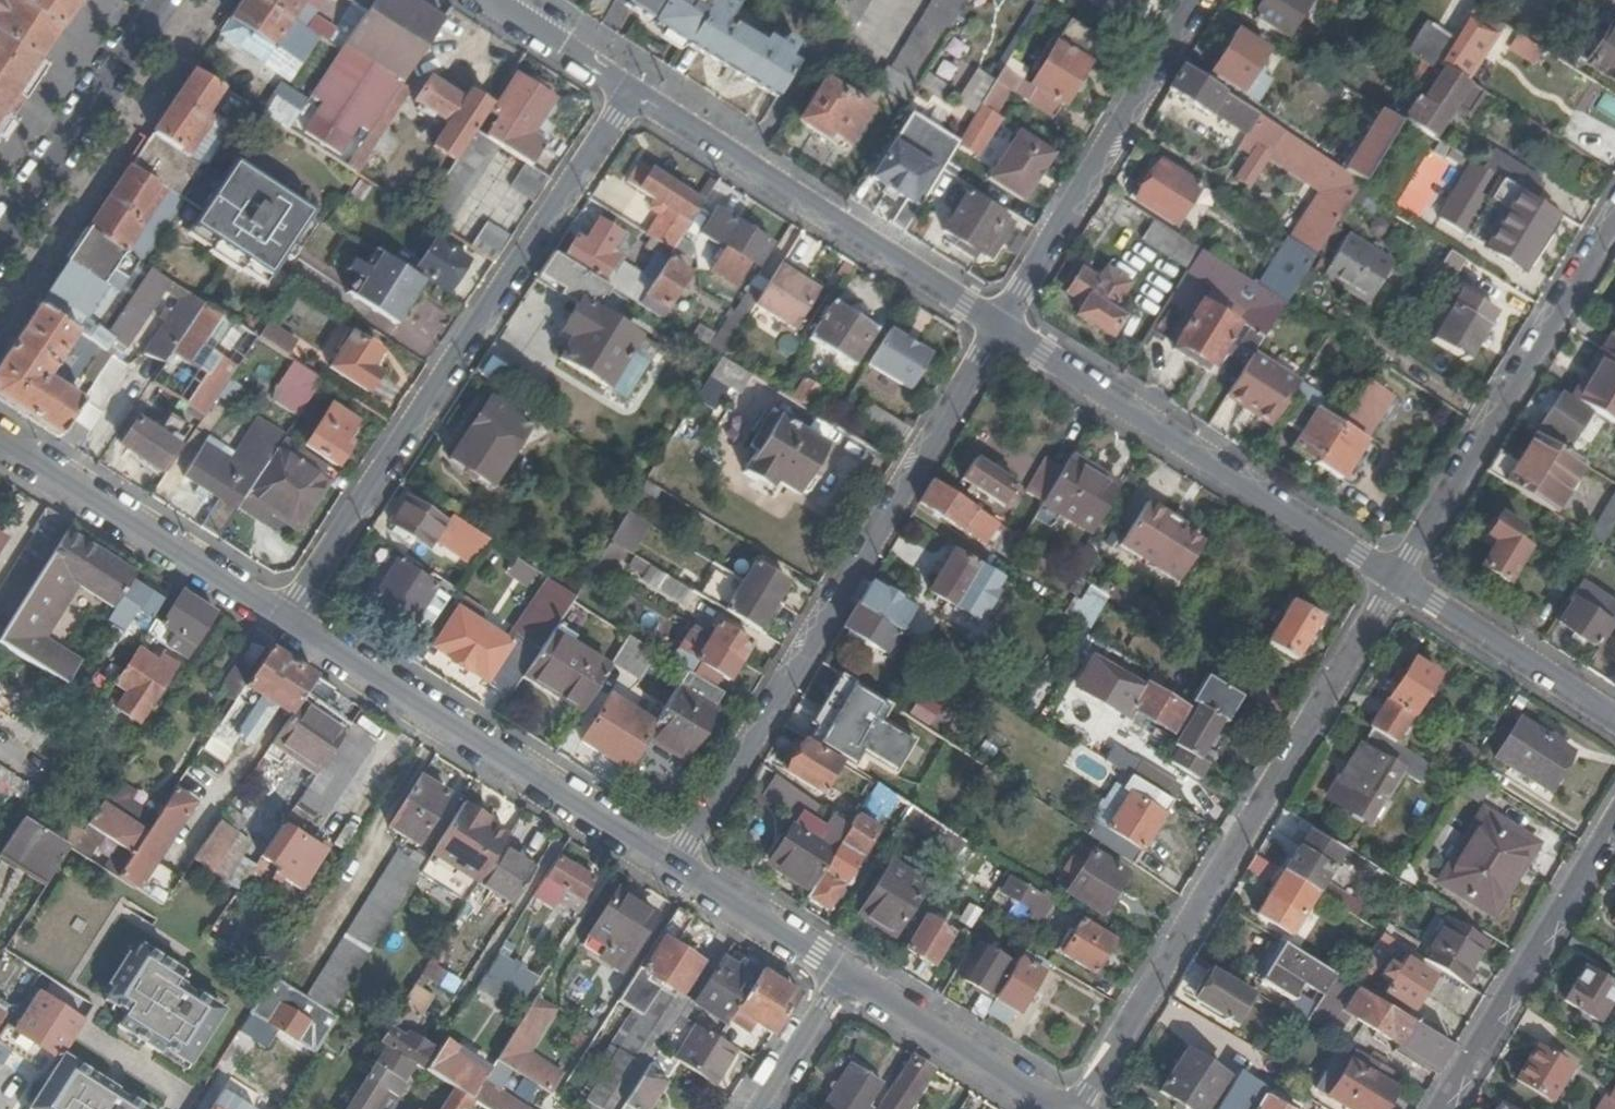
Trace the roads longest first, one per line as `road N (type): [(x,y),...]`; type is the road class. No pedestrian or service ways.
road 1 (residential): [(1003,327),(674,871)]
road 2 (residential): [(629,95),(282,625)]
road 3 (residential): [(1080,1108),(1392,585)]
road 4 (residential): [(1003,327),(1392,585)]
road 5 (unclassified): [(282,625),(674,871)]
road 6 (residential): [(629,95),(1003,327)]
road 7 (residential): [(1392,585),(1614,217)]
road 8 (residential): [(1199,0),(1003,327)]
road 9 (unclassified): [(0,446),(282,625)]
road 10 (residential): [(1614,828),(1445,1108)]
road 11 (residential): [(162,0),(0,236)]
road 12 (residential): [(1392,585),(1614,726)]
road 13 (unclassified): [(842,983),(1045,1108)]
road 14 (unclassified): [(674,871),(842,983)]
road 15 (residential): [(487,0),(629,95)]
road 16 (residential): [(761,1108),(842,983)]

